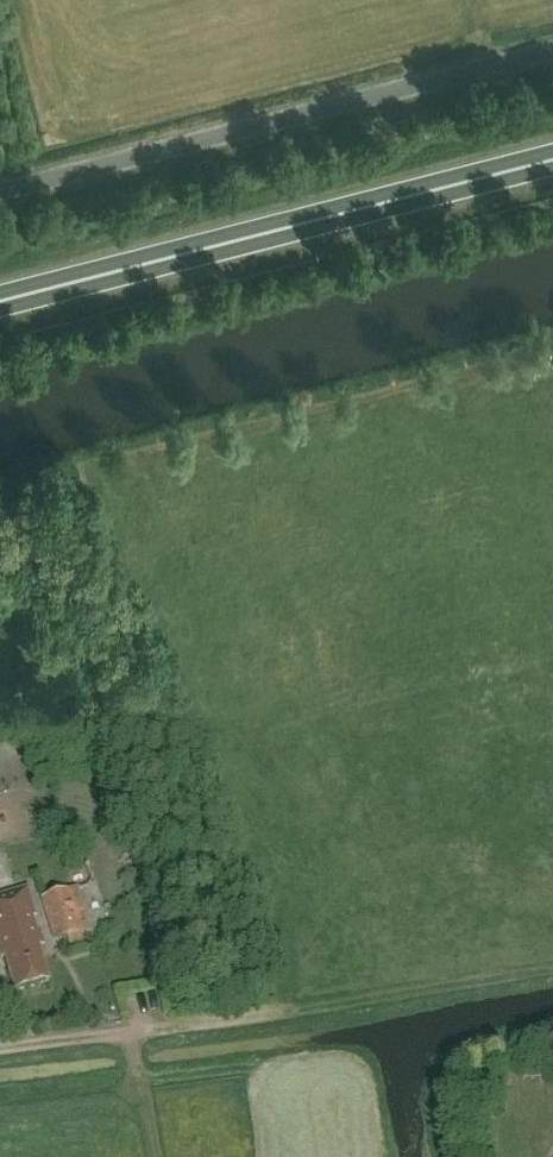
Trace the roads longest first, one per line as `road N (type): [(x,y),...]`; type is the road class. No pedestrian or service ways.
road 1 (unclassified): [(0,192),(552,50)]
road 2 (trunk): [(0,305),(552,164)]
road 3 (track): [(552,974),(135,1033)]
road 4 (track): [(0,1051),(135,1033)]
road 5 (track): [(135,1033),(155,1156)]

